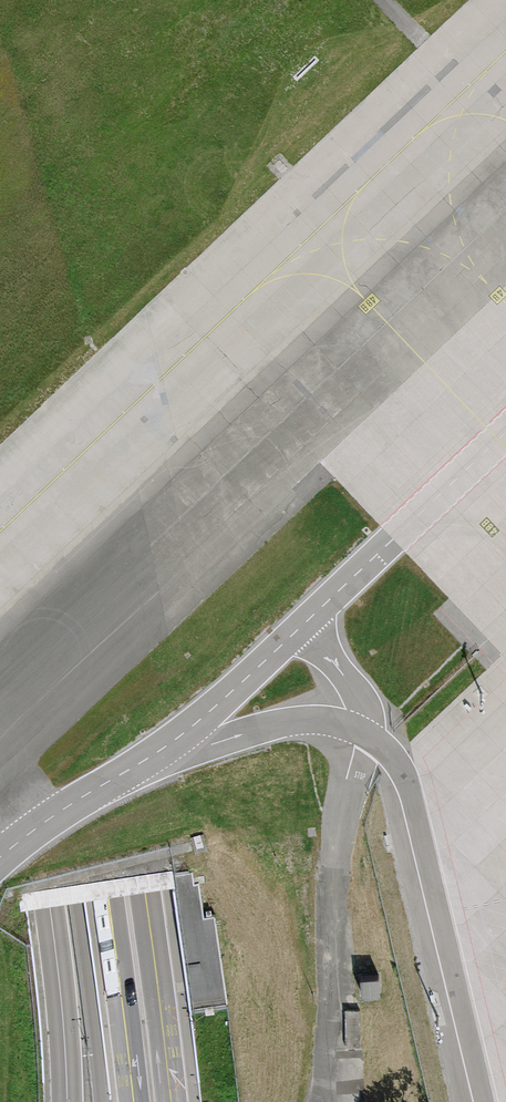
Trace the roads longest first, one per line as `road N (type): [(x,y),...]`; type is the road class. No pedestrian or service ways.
road 1 (primary): [(152,1101),(76,557),(0,196)]
road 2 (tertiary): [(0,601),(49,898),(67,1101)]

